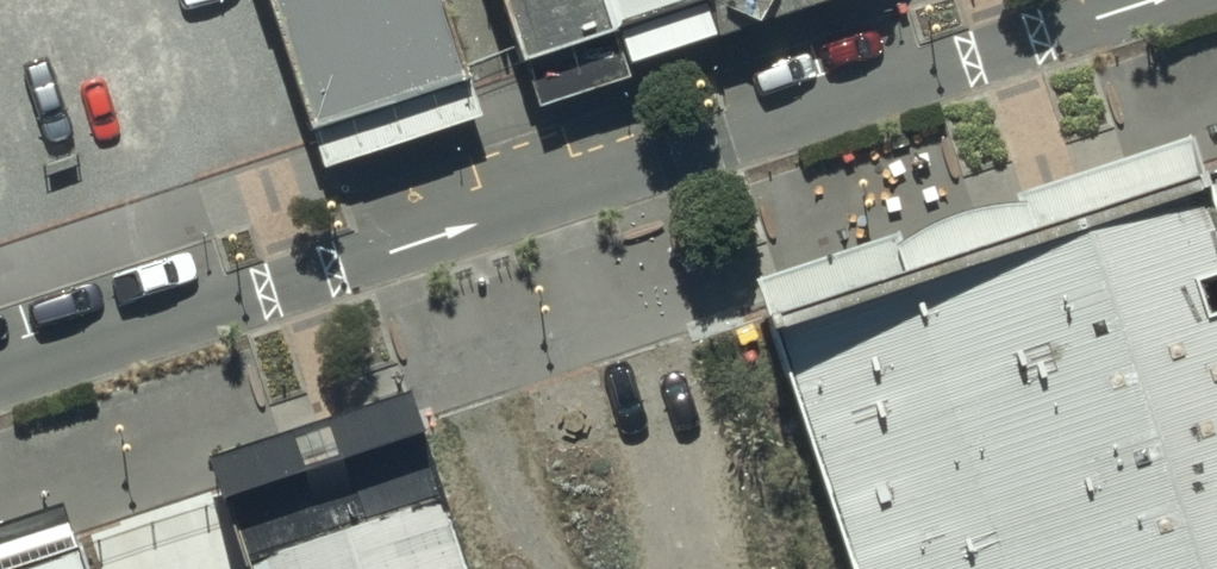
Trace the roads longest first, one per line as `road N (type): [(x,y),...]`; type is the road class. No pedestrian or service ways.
road 1 (residential): [(0,382),(1147,0)]

